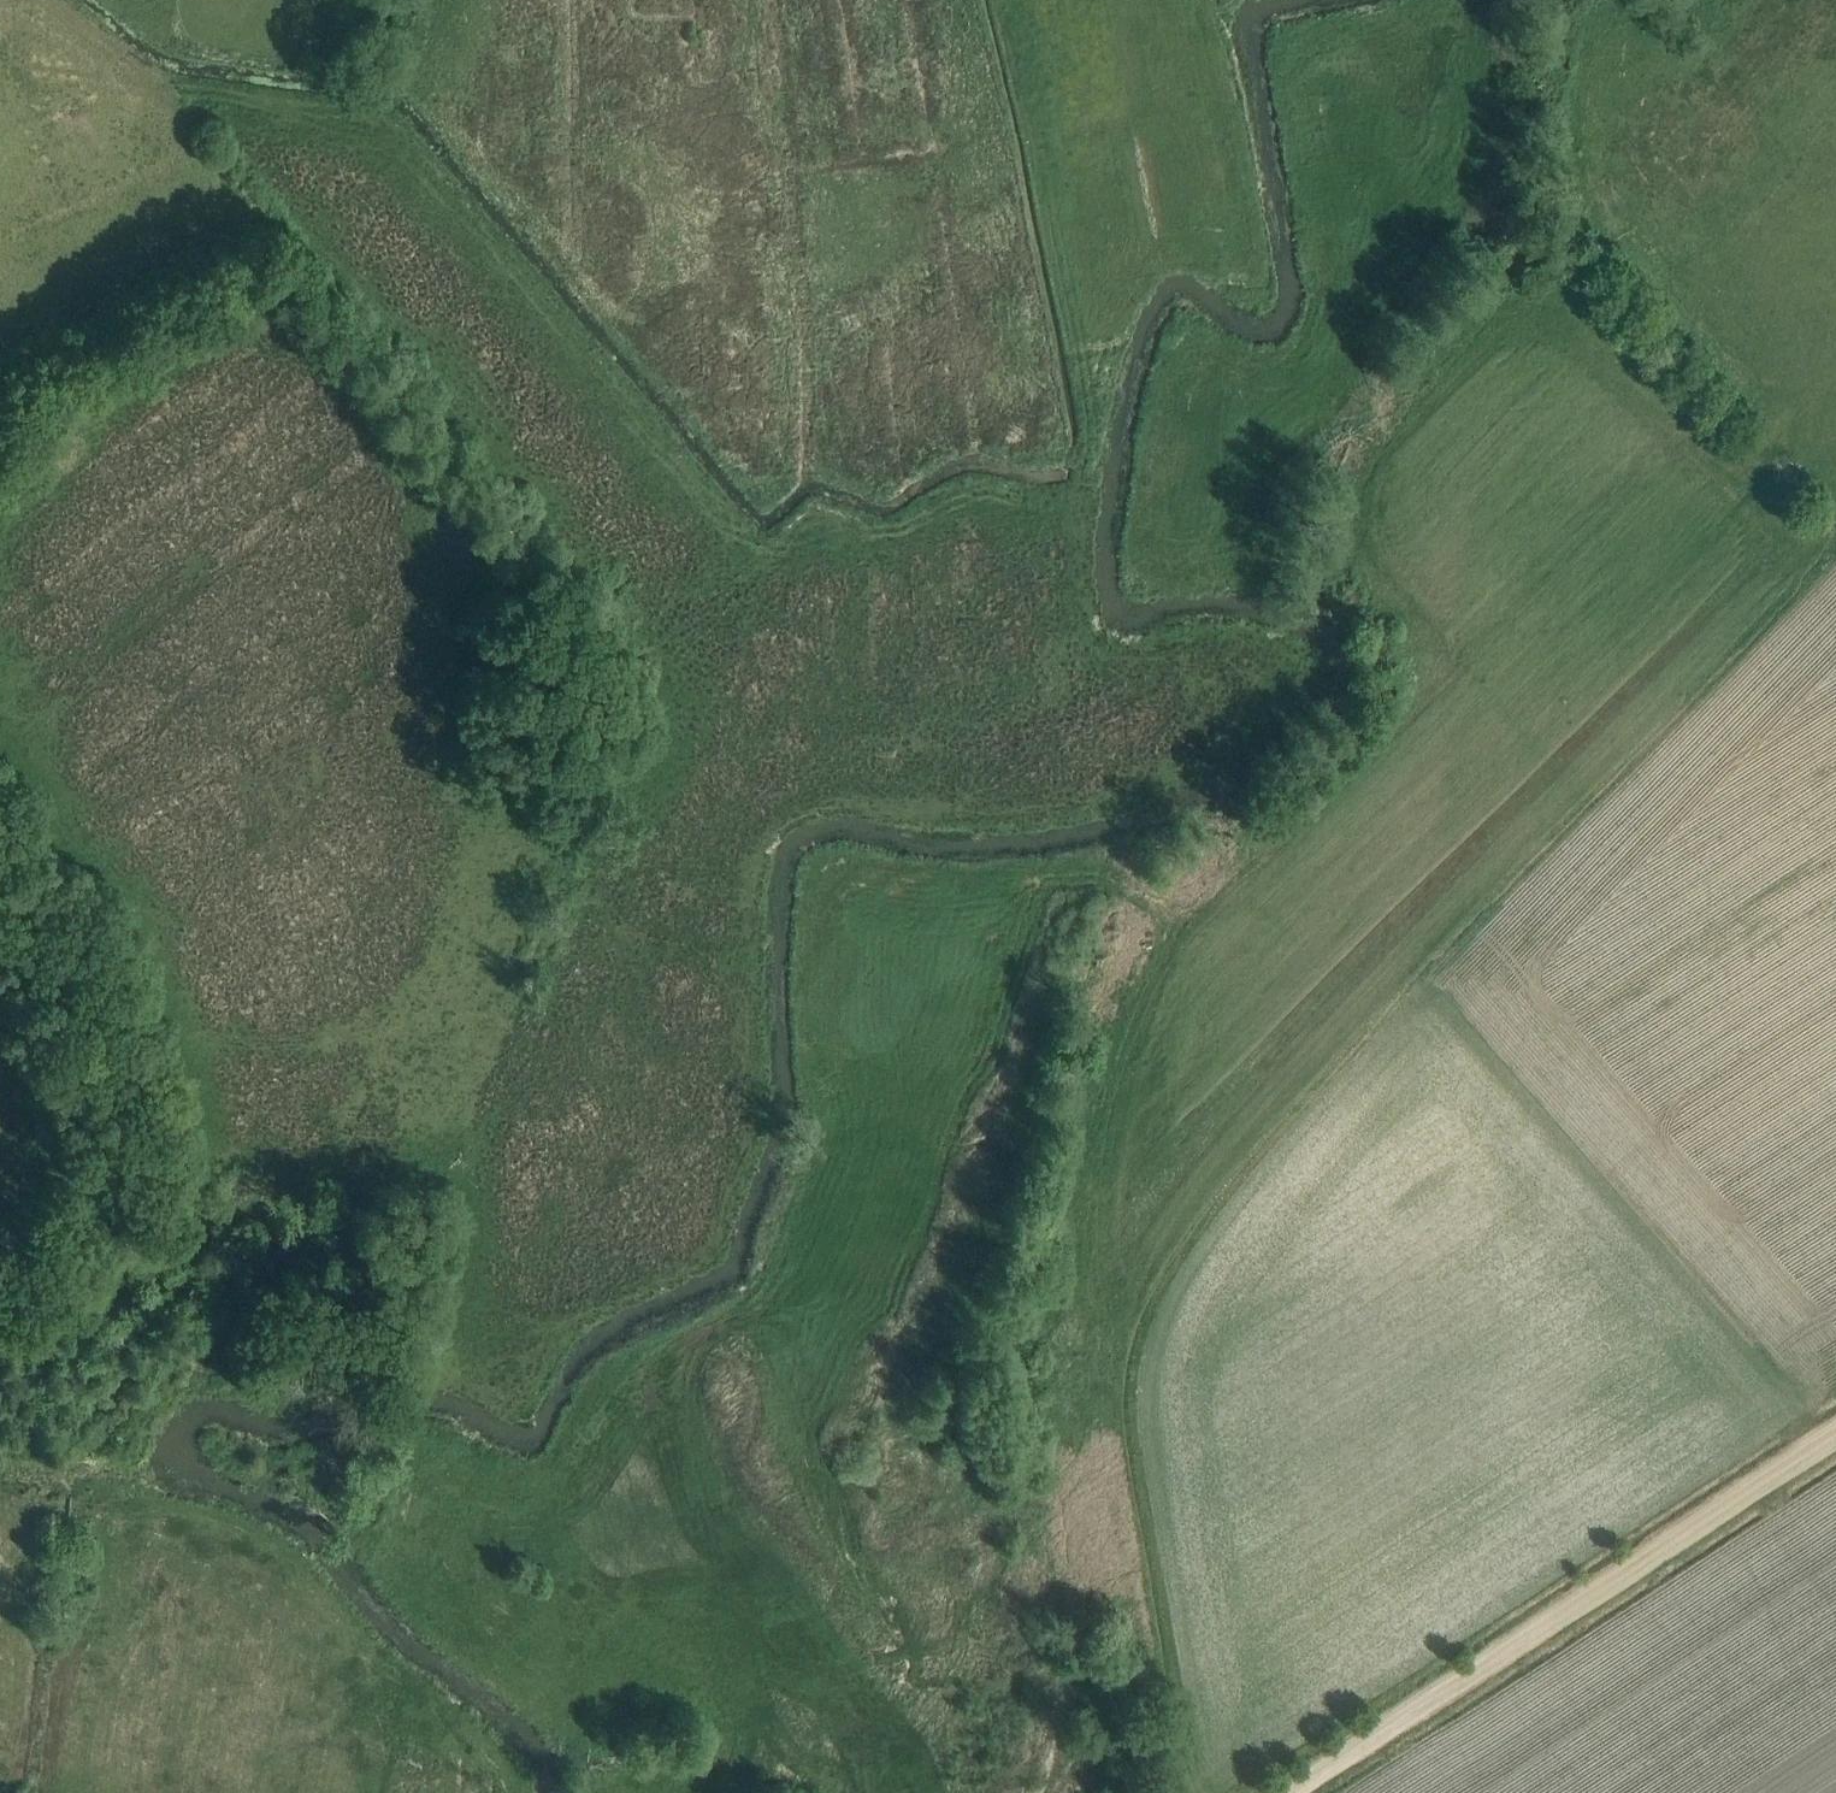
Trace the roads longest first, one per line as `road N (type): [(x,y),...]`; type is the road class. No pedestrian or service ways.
road 1 (track): [(1193,1792),(1148,1609),(1134,1445),(1152,1327),(1178,1272),(1223,1212),(1810,575),(1835,446)]
road 2 (track): [(1289,1792),(1835,1438)]
road 3 (track): [(0,924),(66,1074),(85,1086),(150,1078)]

